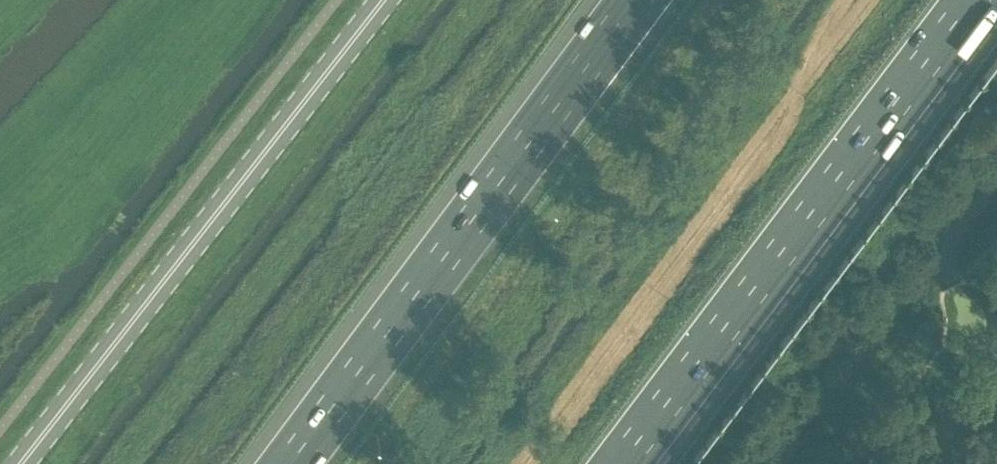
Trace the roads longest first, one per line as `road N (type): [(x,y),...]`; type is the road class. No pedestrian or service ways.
road 1 (secondary): [(20,463),(383,0)]
road 2 (motorway): [(620,463),(972,0)]
road 3 (motorway): [(635,0),(289,463)]

